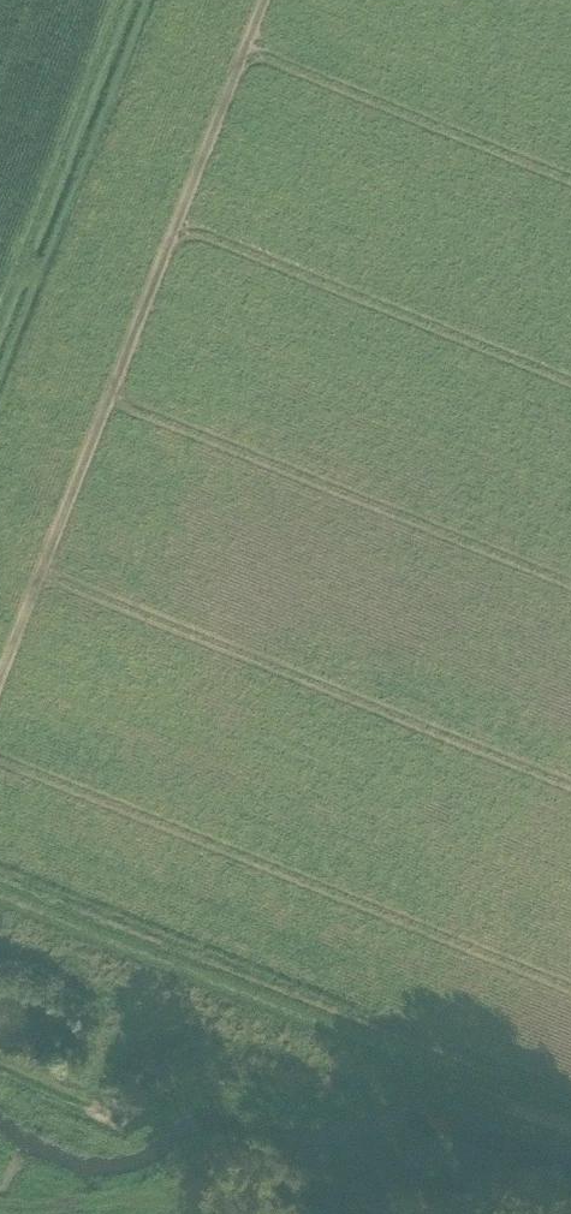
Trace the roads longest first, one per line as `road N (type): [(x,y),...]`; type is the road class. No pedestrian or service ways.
road 1 (track): [(570,1138),(420,1080),(341,1095),(222,1083),(119,1111),(0,1078)]

